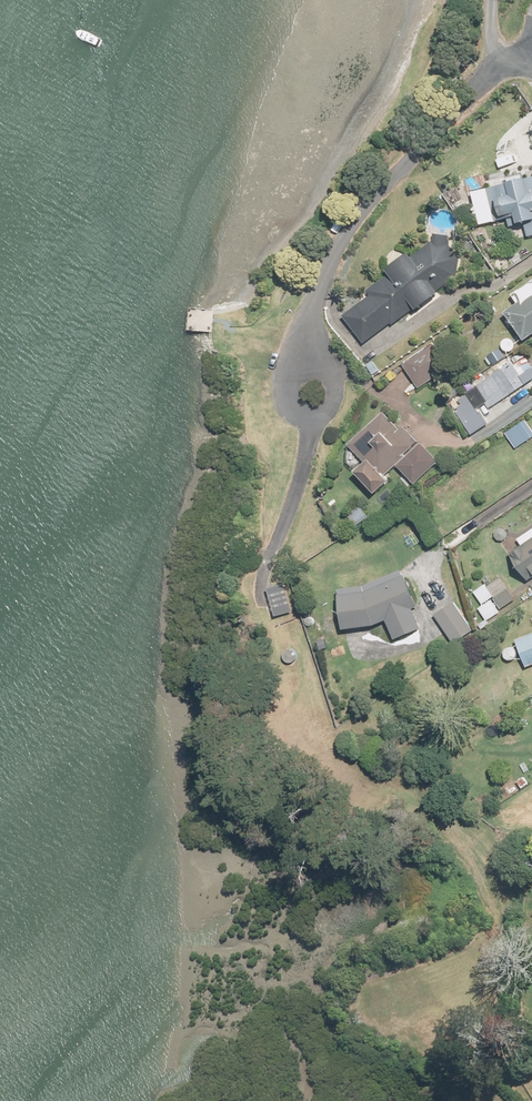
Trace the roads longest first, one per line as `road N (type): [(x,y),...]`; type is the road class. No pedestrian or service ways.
road 1 (residential): [(531,60),(501,64),(411,160),(345,245),(311,320)]
road 2 (residential): [(311,320),(330,345),(340,383),(316,417),(301,414),(284,393),(300,335)]

